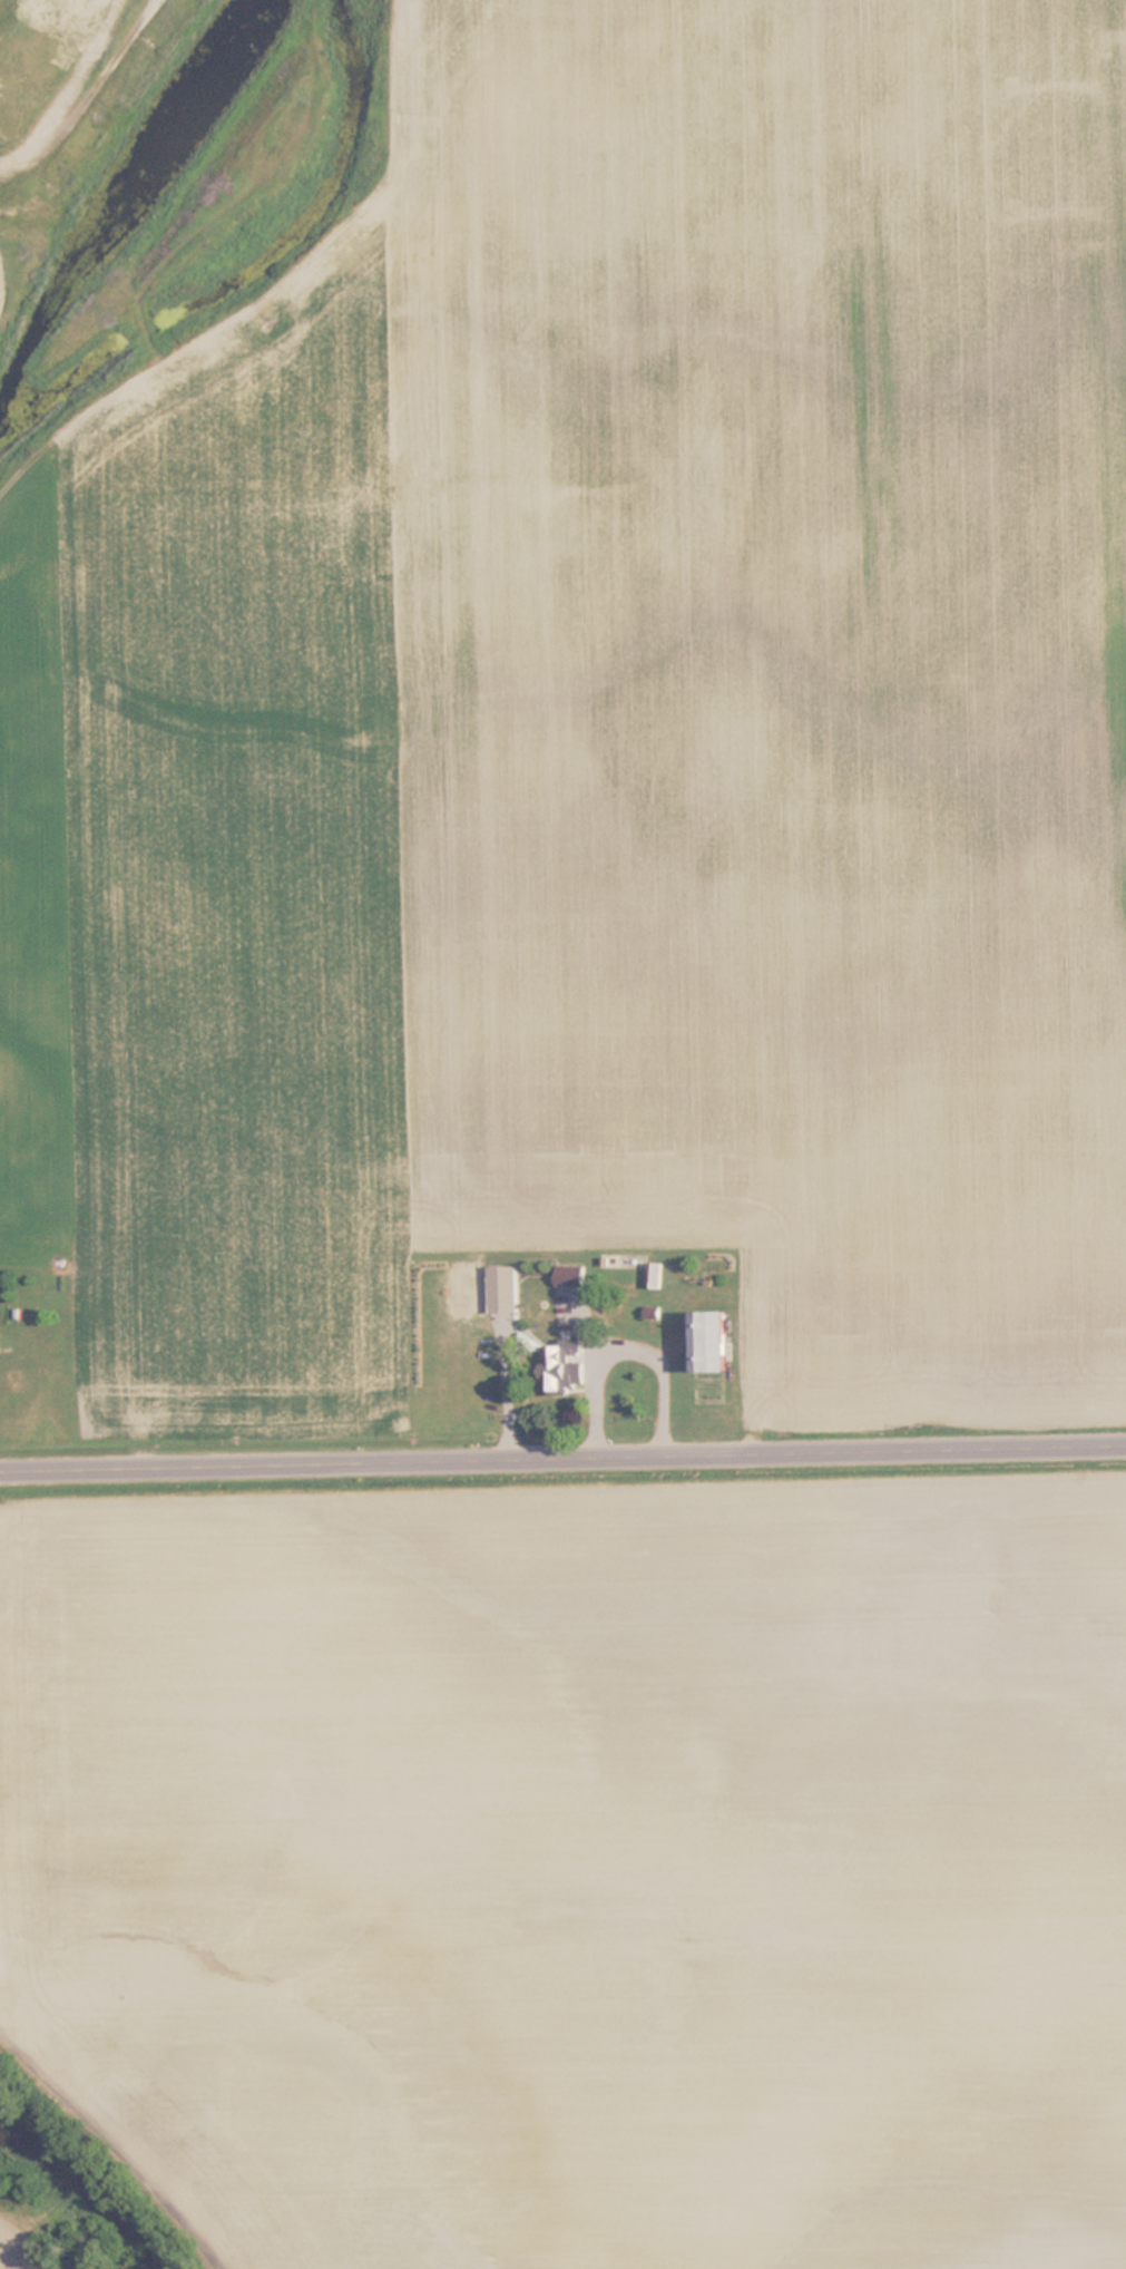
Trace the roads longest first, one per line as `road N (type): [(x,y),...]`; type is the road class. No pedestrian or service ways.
road 1 (secondary): [(0,1470),(1125,1444)]

